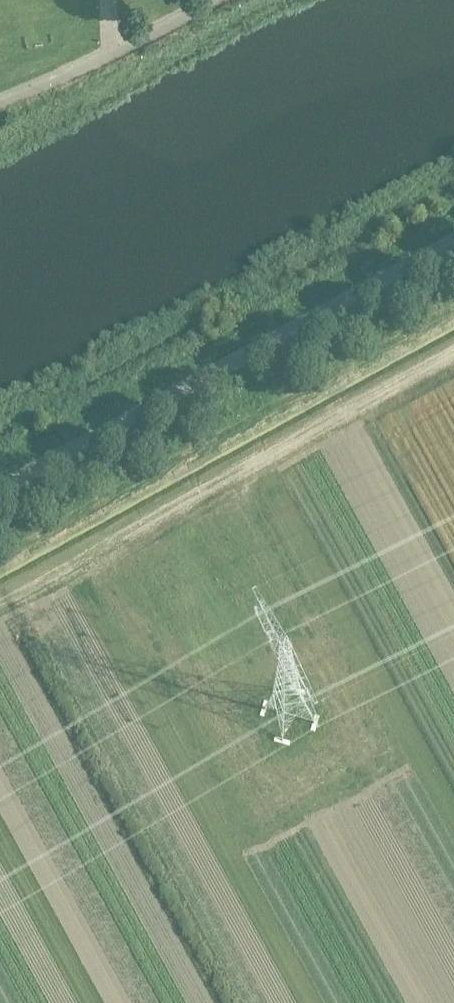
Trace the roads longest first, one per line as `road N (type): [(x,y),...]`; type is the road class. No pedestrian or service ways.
road 1 (tertiary): [(0,489),(453,241)]

